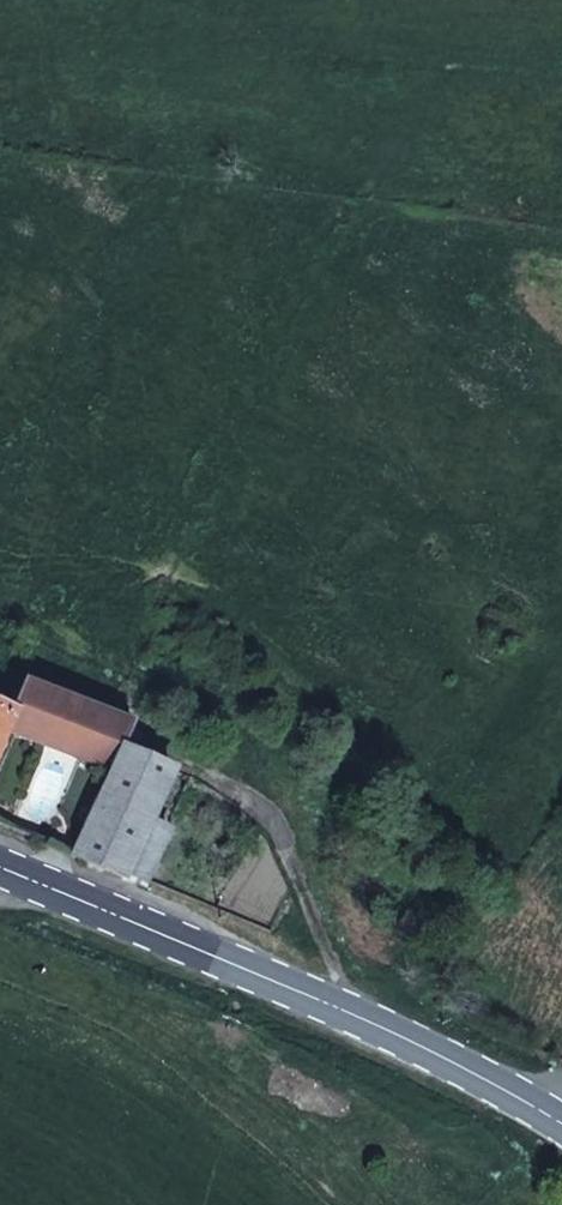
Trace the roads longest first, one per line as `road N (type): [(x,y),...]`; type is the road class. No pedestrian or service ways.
road 1 (secondary): [(0,866),(358,1017),(561,1119)]

